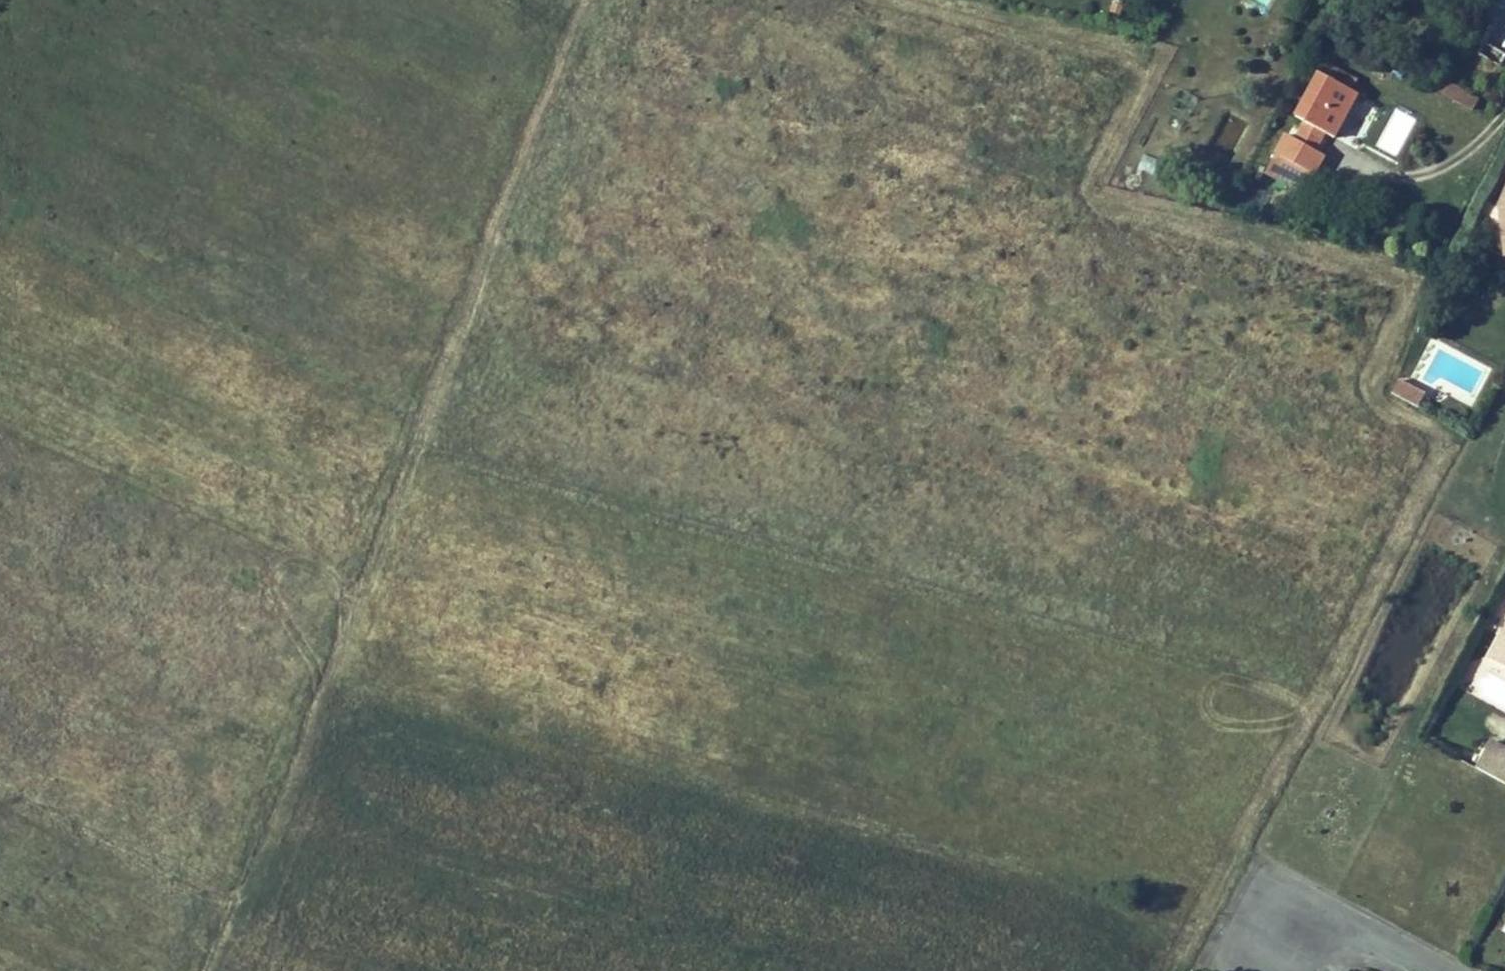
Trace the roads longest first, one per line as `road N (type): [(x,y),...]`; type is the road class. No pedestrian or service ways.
road 1 (residential): [(1281,896),(1425,970)]

